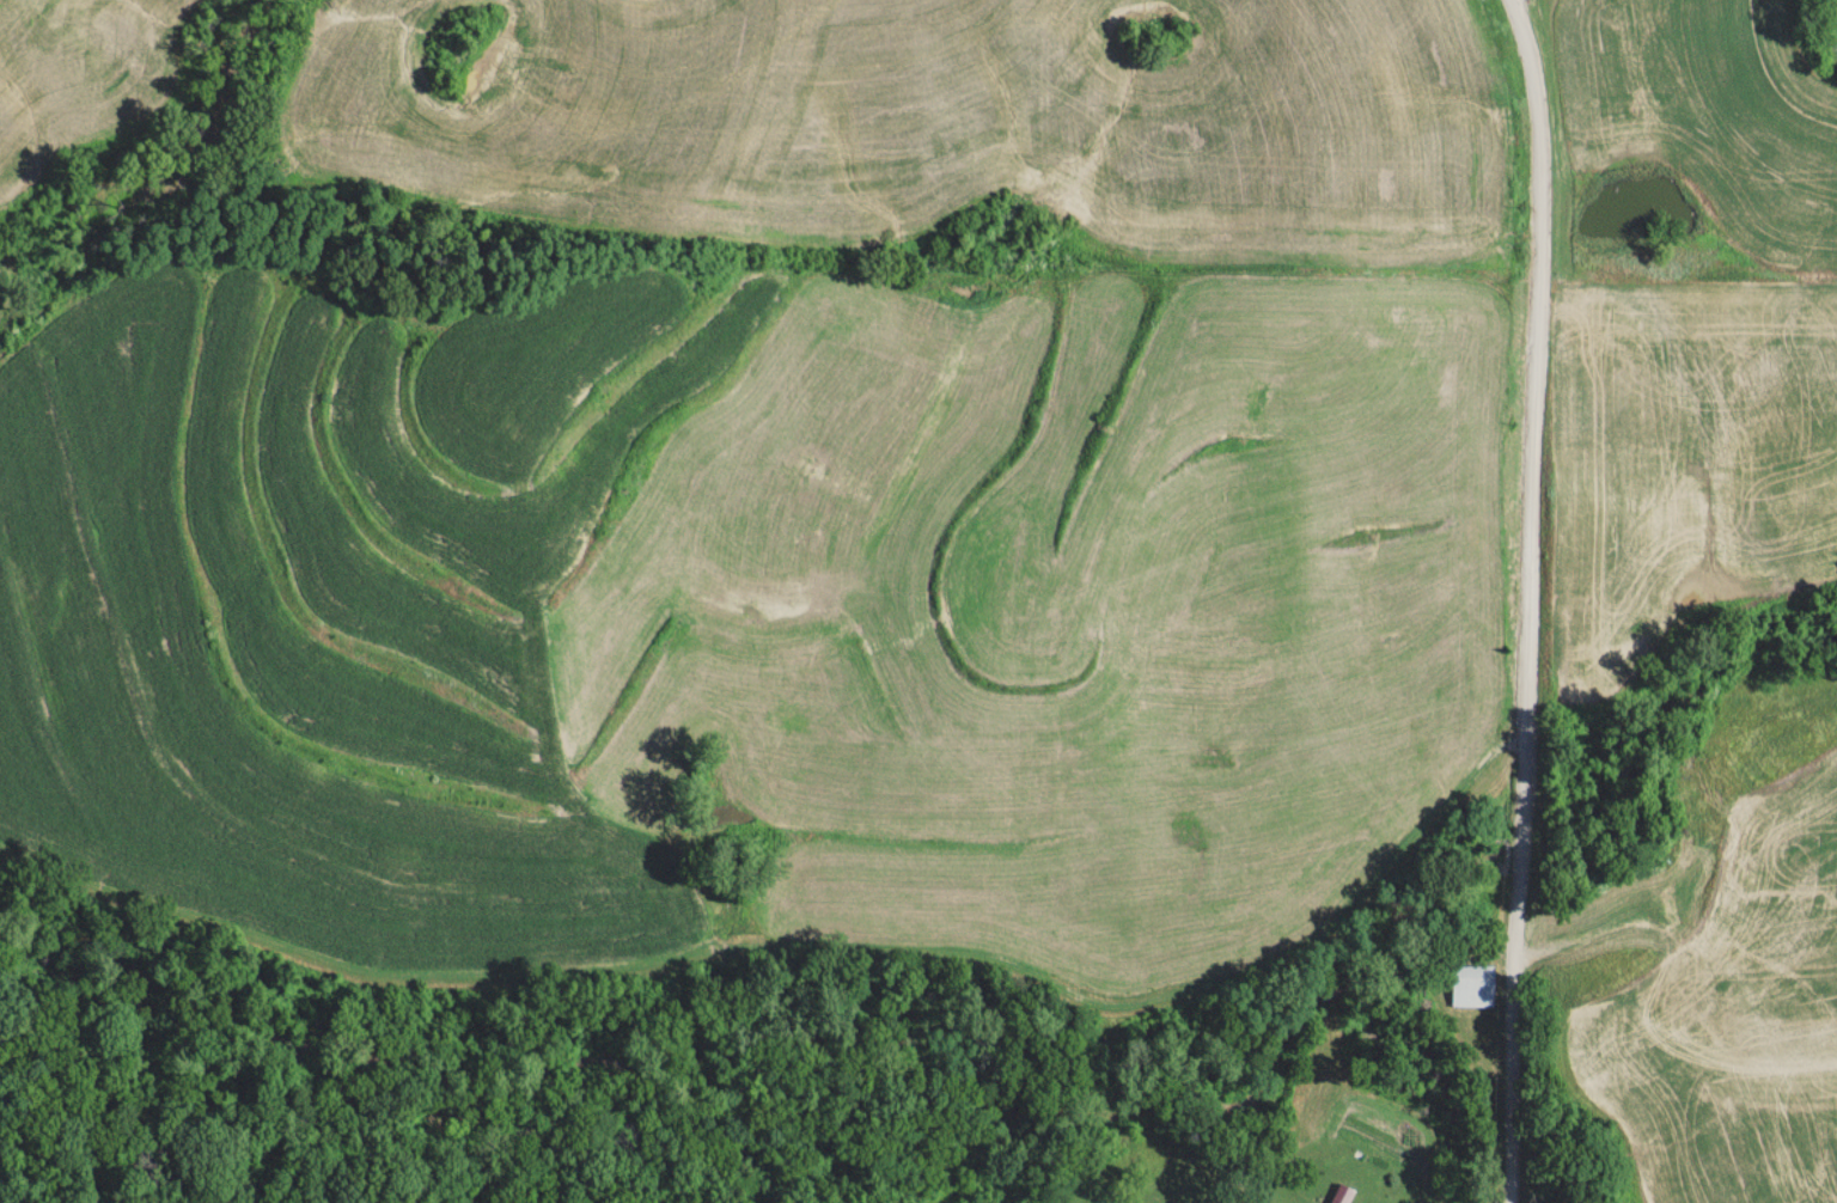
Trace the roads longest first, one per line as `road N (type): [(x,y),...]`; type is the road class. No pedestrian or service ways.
road 1 (residential): [(1516,0),(1534,44),(1546,172),(1530,745),(1514,952),(1514,1181)]

